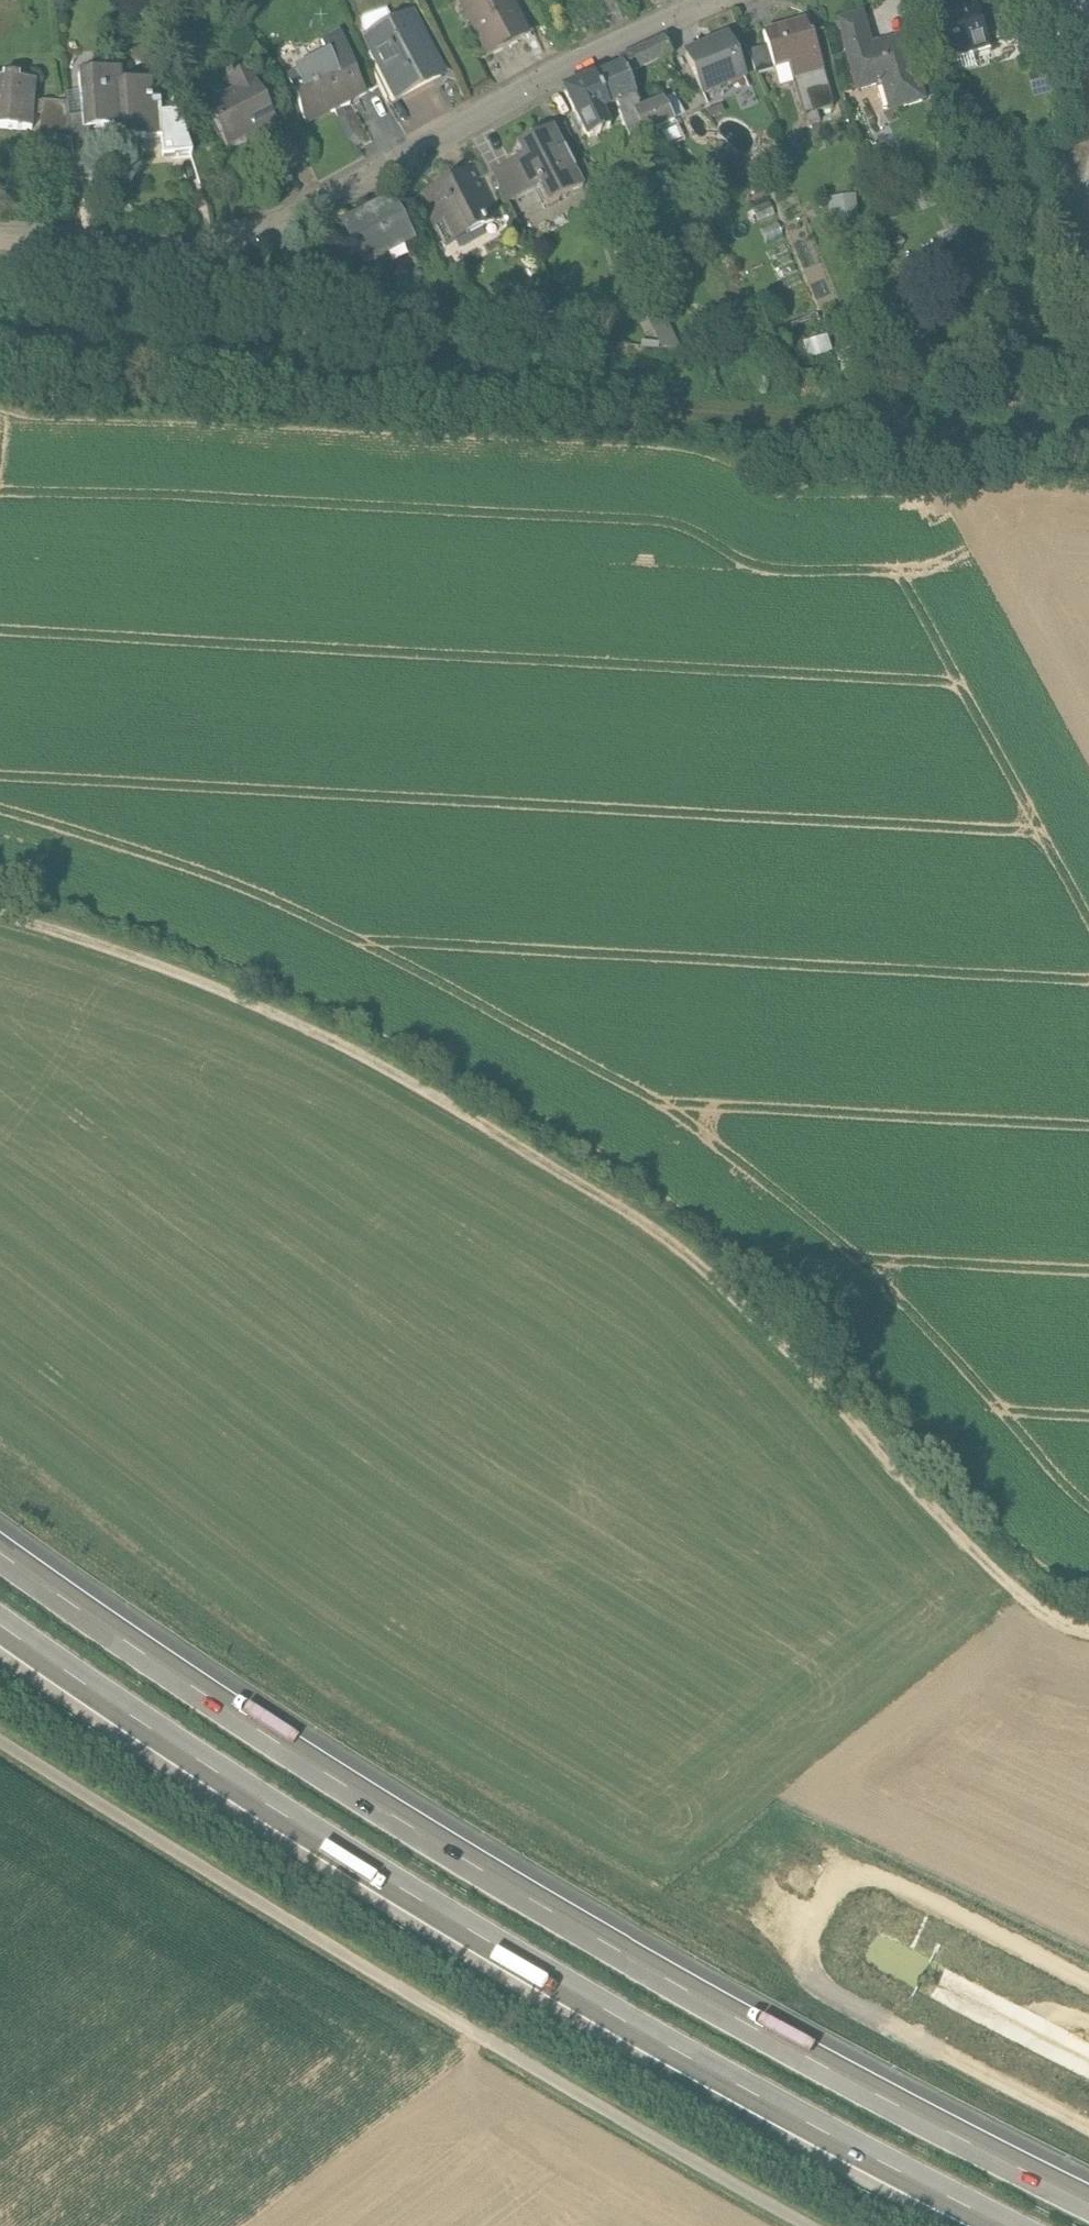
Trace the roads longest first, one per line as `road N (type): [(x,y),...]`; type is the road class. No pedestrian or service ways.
road 1 (track): [(0,919),(230,997),(366,1062),(616,1204),(713,1280),(1049,1618),(1088,1634)]
road 2 (motorway): [(1088,2204),(669,1982),(279,1750),(0,1559)]
road 3 (motorway): [(0,1626),(347,1857),(605,2012),(1004,2225)]
road 4 (unclassified): [(0,1737),(360,1962),(814,2225)]
road 5 (unclassified): [(0,254),(157,259),(204,252),(448,137),(659,18),(713,0)]

